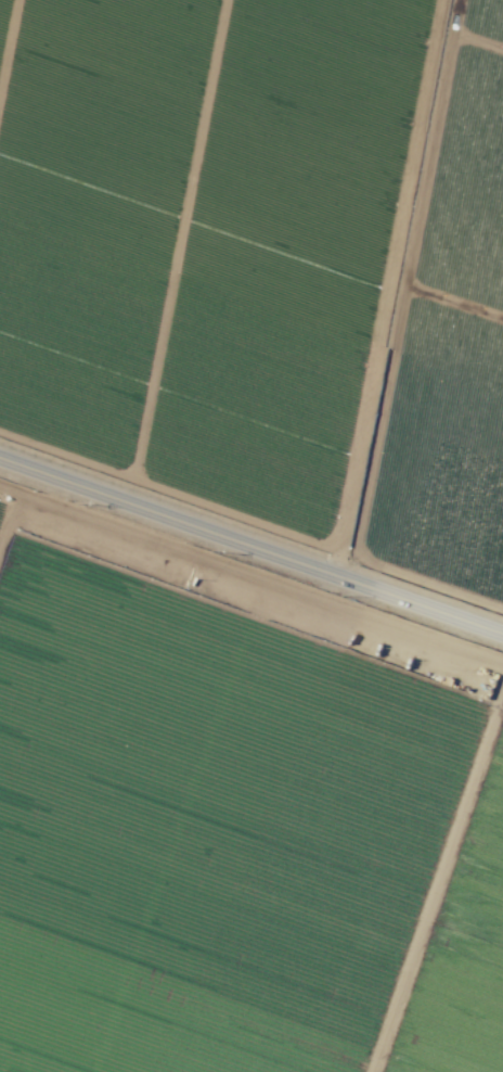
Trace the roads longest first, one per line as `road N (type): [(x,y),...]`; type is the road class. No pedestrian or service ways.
road 1 (track): [(502,664),(0,487)]
road 2 (secondary): [(502,635),(0,460)]
road 3 (track): [(502,671),(366,1071)]

